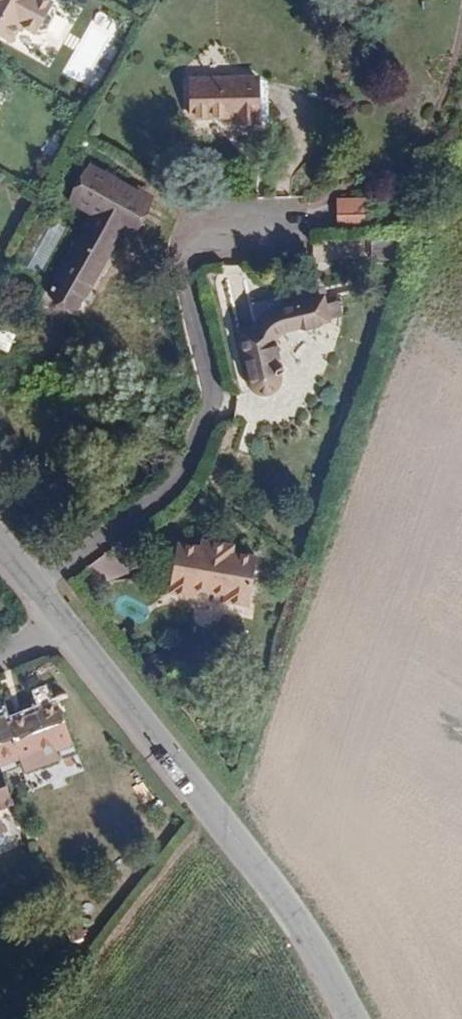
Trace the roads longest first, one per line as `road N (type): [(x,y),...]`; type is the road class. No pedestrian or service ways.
road 1 (residential): [(83,626),(319,945),(360,1018)]
road 2 (residential): [(0,525),(83,626)]

